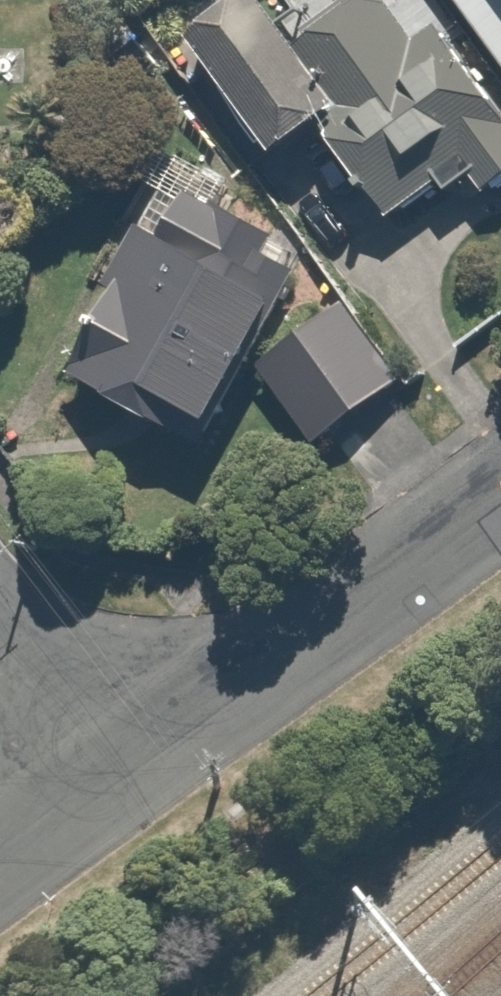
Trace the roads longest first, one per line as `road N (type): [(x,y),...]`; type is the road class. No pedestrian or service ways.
road 1 (residential): [(113,770),(500,472)]
road 2 (residential): [(0,618),(113,770)]
road 3 (residential): [(0,854),(113,770)]

